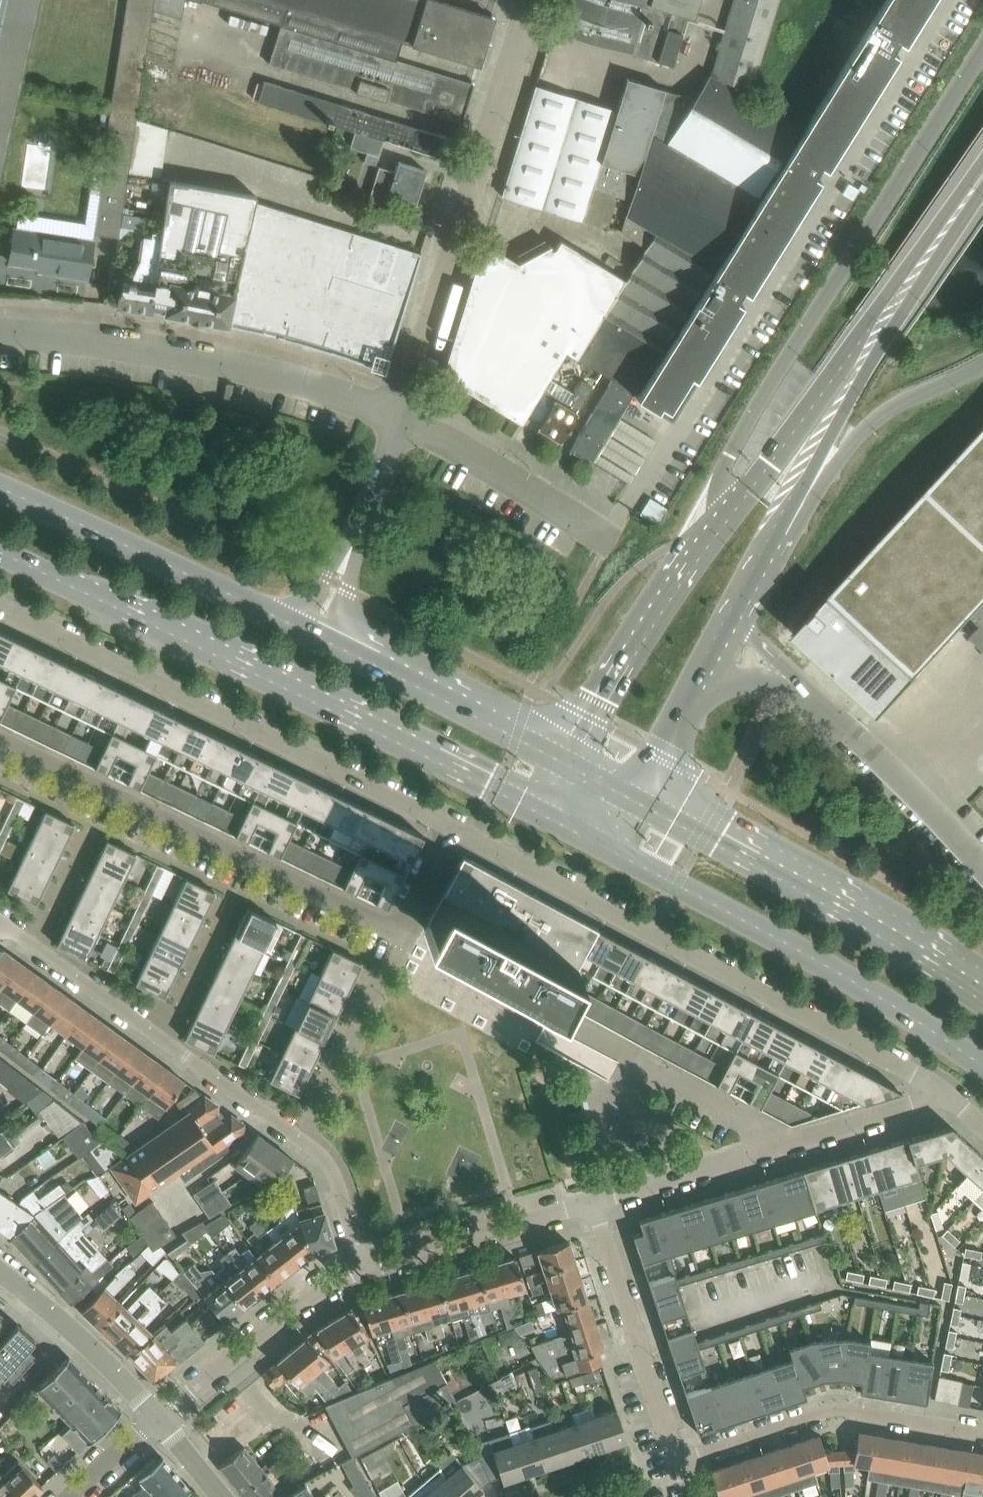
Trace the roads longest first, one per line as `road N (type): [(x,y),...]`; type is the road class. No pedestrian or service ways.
road 1 (secondary): [(0,551),(543,811)]
road 2 (unclassified): [(448,827),(943,1094)]
road 3 (unclassified): [(982,48),(721,483),(713,537)]
road 4 (residential): [(0,737),(383,923),(410,911),(448,827)]
road 5 (residential): [(0,923),(311,1148),(334,1179),(364,1268)]
road 6 (unclassified): [(0,610),(448,827)]
road 7 (unclassified): [(400,415),(530,0)]
road 8 (secondary): [(612,849),(982,1056)]
road 9 (unclassified): [(400,415),(174,351),(0,332)]
road 10 (secondary): [(982,984),(640,798)]
road 11 (secondary): [(313,638),(0,487)]
road 12 (residential): [(677,1460),(814,1412),(982,1433)]
road 13 (secondary): [(570,763),(313,638)]
road 14 (unclassified): [(982,877),(785,676)]
road 15 (residential): [(677,1460),(592,1203)]
road 16 (tertiary): [(713,537),(570,763)]
road 17 (residential): [(786,1142),(559,1015)]
road 18 (residential): [(364,1268),(317,1290),(158,1419)]
road 19 (tertiary): [(871,343),(713,537)]
road 20 (unclassified): [(611,540),(400,415)]
road 21 (unclassified): [(313,638),(400,415)]
road 22 (unclassified): [(799,510),(863,428),(982,365)]
road 23 (residential): [(592,1203),(364,1268)]
road 24 (residential): [(158,1419),(0,1270)]
road 25 (residential): [(786,1142),(592,1203)]
road 26 (tertiary): [(871,343),(982,178)]
road 27 (tertiary): [(799,510),(871,343)]
road 28 (residential): [(943,1094),(786,1142)]
road 29 (tertiary): [(735,628),(799,510)]

